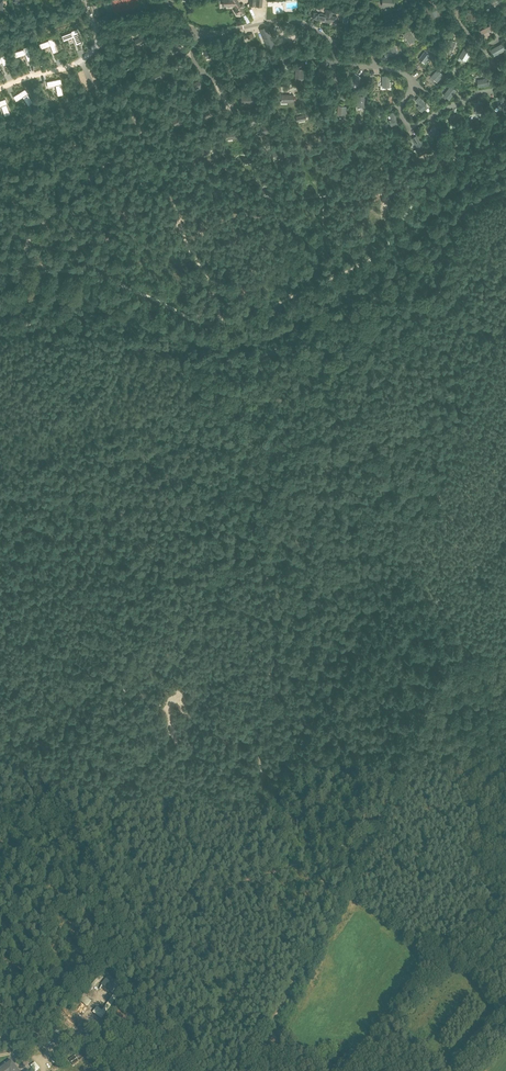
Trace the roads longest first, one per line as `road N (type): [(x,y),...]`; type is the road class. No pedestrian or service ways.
road 1 (track): [(0,285),(64,270),(110,280),(209,324),(254,315),(378,256),(433,176),(505,140)]
road 2 (track): [(335,366),(288,427),(253,500),(260,566),(244,636),(273,679),(265,702),(271,722),(258,746),(259,801),(231,885)]
road 3 (track): [(231,885),(220,862),(189,847),(191,780),(119,771),(114,735),(125,692),(32,618),(32,591)]
road 4 (track): [(505,856),(483,843),(474,811),(392,737),(329,865),(298,865),(231,885)]
road 5 (track): [(176,1048),(86,815),(36,772),(0,787)]
road 6 (track): [(99,37),(225,323)]
road 7 (track): [(318,871),(327,898),(301,971),(245,1070)]
road 8 (track): [(13,280),(32,233),(138,119)]
road 9 (track): [(505,527),(439,602),(472,648),(505,653)]
road 10 (track): [(231,885),(176,1048)]
road 11 (track): [(392,737),(424,625),(439,602)]

